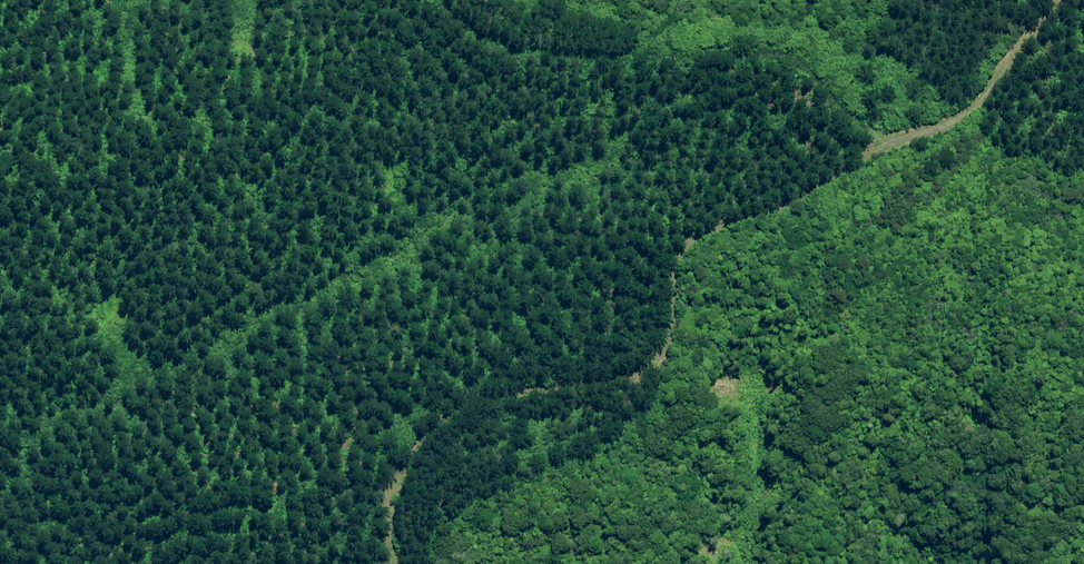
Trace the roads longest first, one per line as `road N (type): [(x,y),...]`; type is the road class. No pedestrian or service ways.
road 1 (track): [(888,144),(694,239),(676,264),(663,338),(635,369),(492,393),(444,419),(391,492),(392,563)]
road 2 (track): [(436,0),(495,51),(668,48),(794,66),(888,144)]
road 3 (track): [(888,144),(972,106),(1058,0)]

